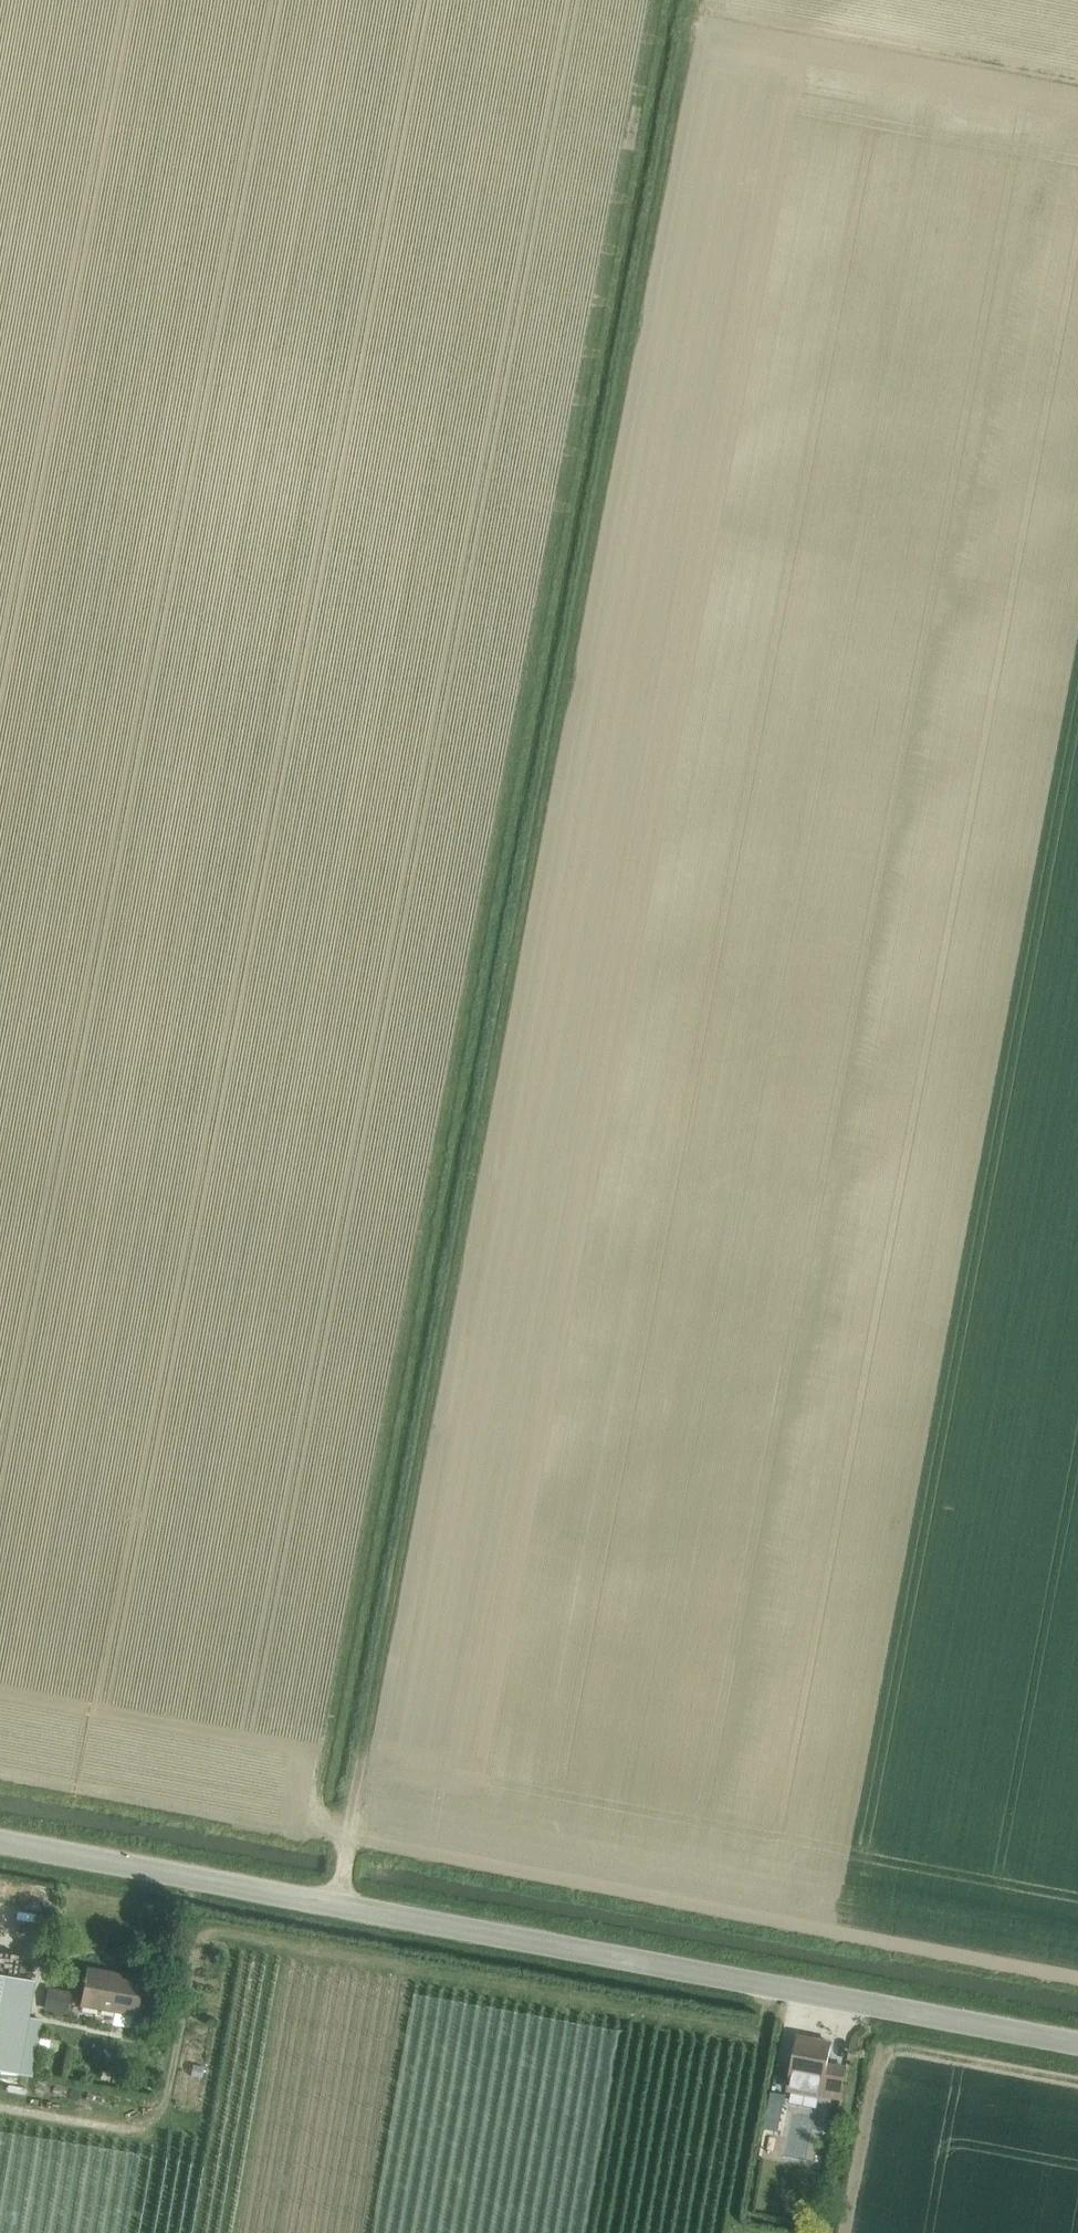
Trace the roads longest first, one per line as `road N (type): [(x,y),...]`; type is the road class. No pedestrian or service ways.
road 1 (unclassified): [(1077,2043),(0,1840)]

